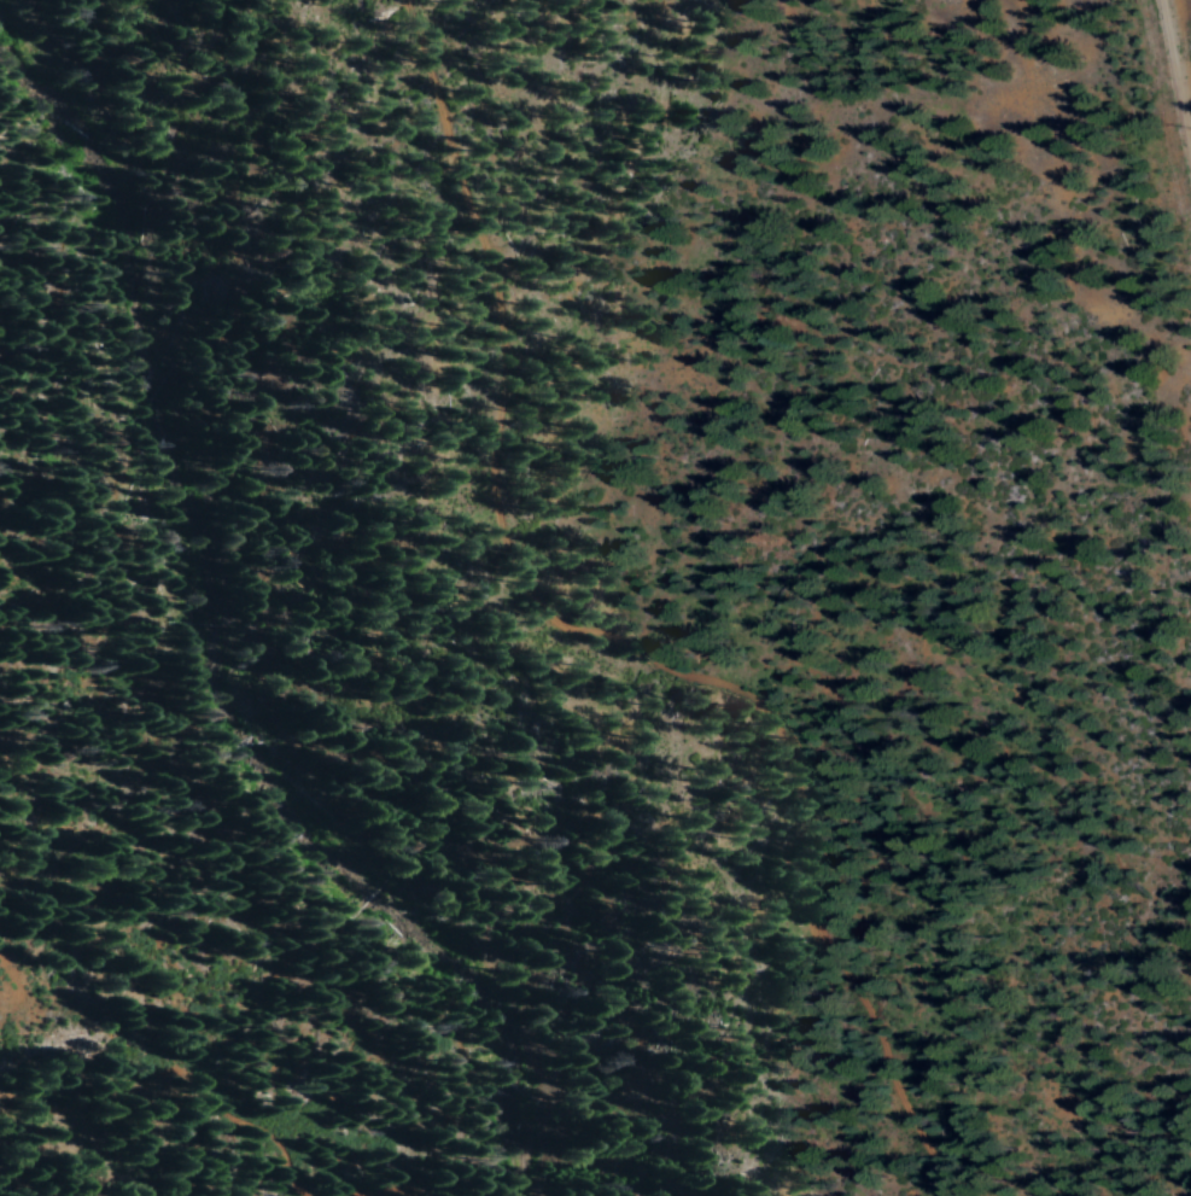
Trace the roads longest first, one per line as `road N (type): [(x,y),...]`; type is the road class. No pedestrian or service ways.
road 1 (track): [(984,1195),(862,970),(781,903)]

